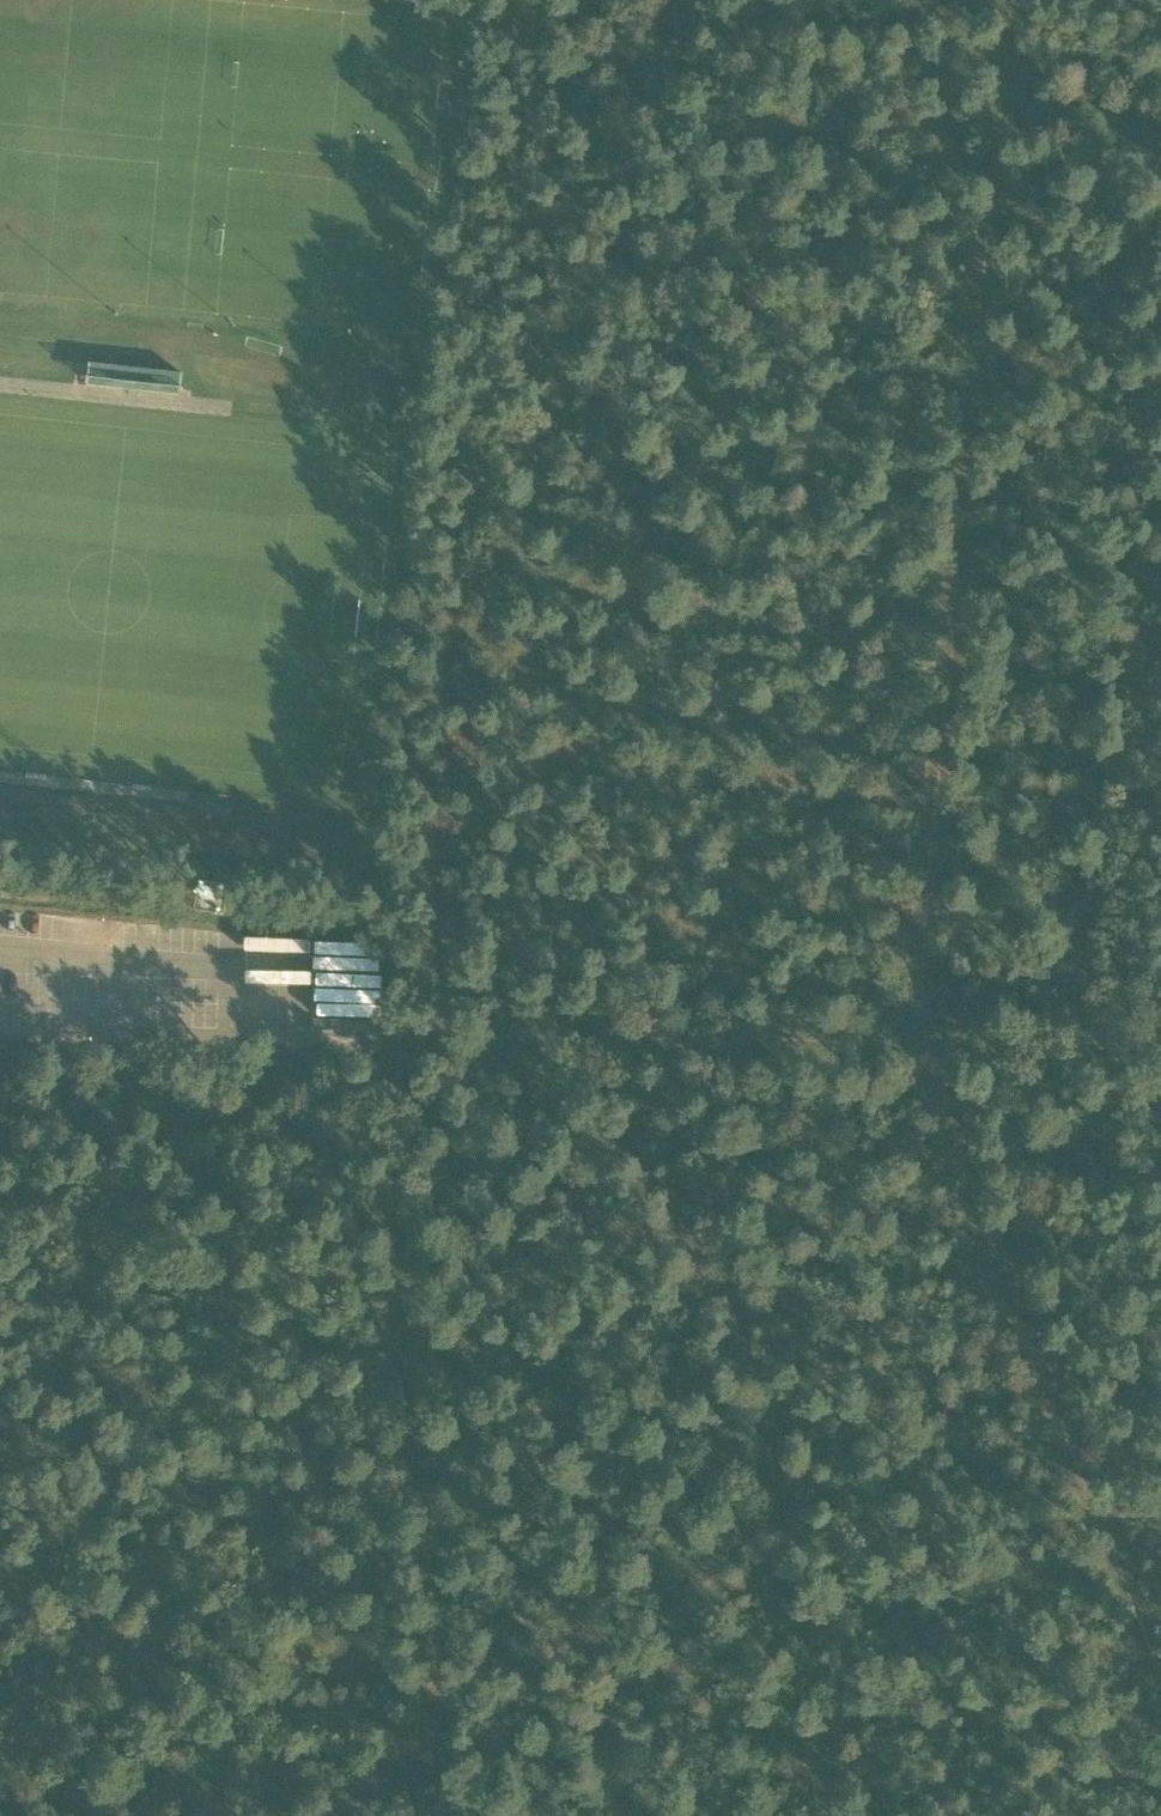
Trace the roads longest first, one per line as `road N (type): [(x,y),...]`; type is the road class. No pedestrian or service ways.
road 1 (track): [(1160,1053),(369,1041)]
road 2 (track): [(456,1815),(369,1041)]
road 3 (unclassified): [(0,1030),(369,1041)]
road 4 (track): [(1160,128),(1006,101),(1016,0)]

